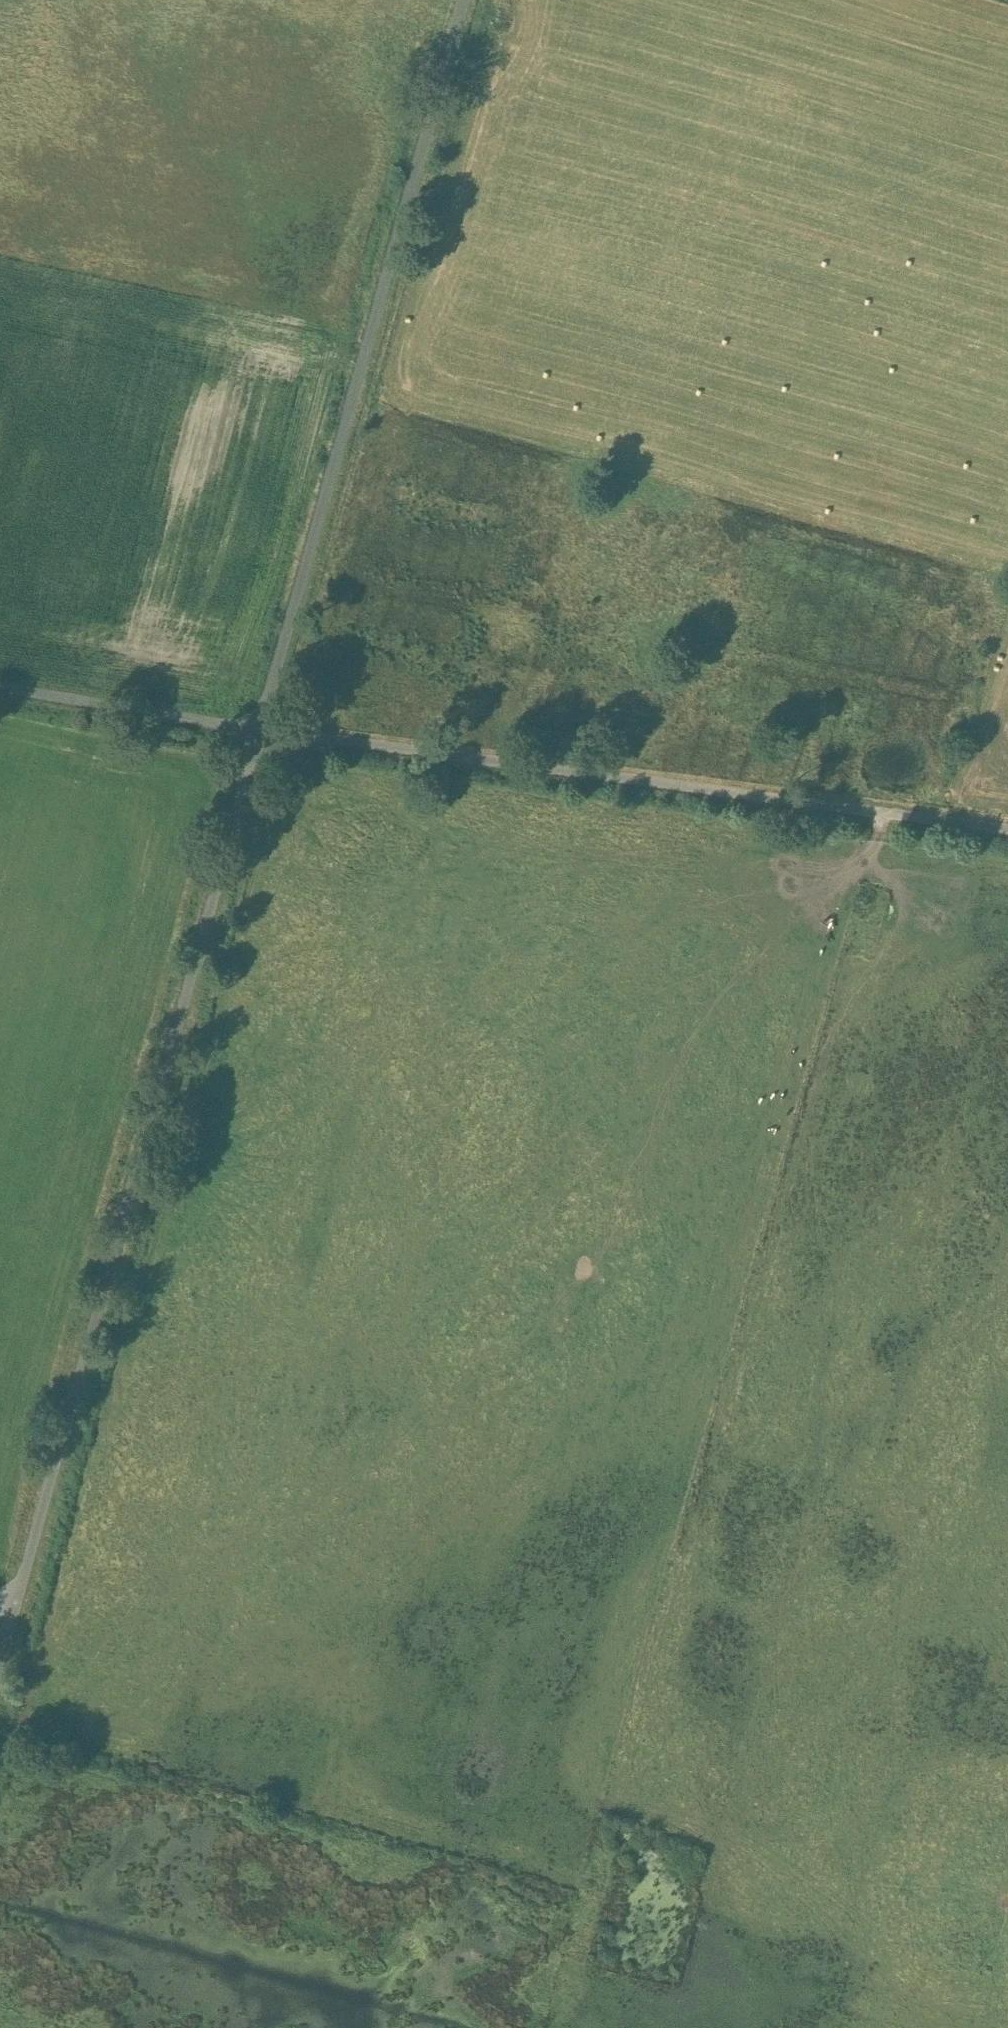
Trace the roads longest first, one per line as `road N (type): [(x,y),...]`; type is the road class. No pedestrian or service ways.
road 1 (unclassified): [(0,1658),(259,731)]
road 2 (unclassified): [(259,731),(464,0)]
road 3 (unclassified): [(1007,829),(259,731)]
road 4 (track): [(0,1722),(582,1882)]
road 5 (unclassified): [(259,731),(0,688)]

